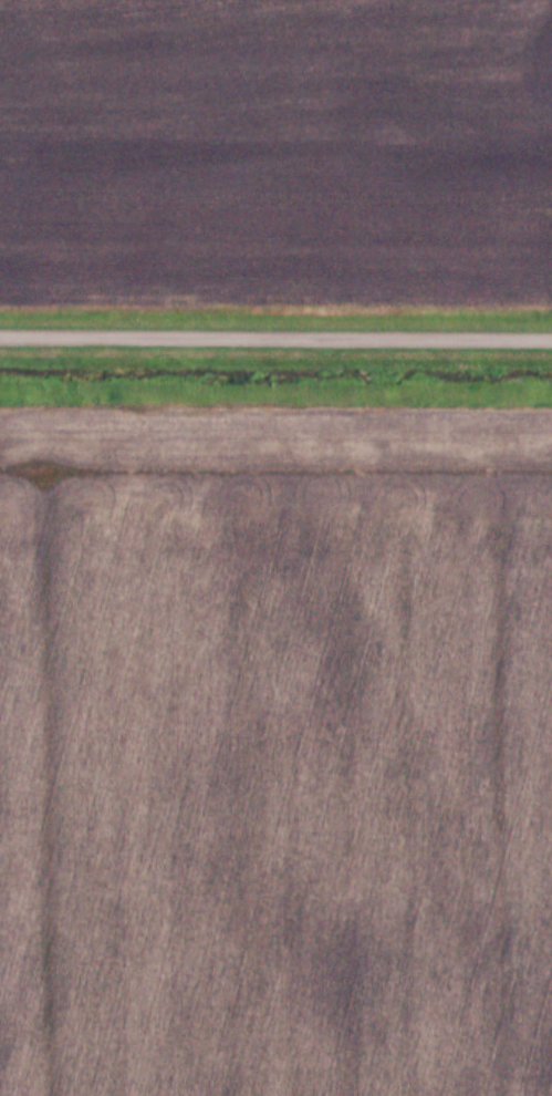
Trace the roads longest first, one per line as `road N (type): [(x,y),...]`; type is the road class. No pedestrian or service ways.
road 1 (track): [(551,336),(0,334)]

